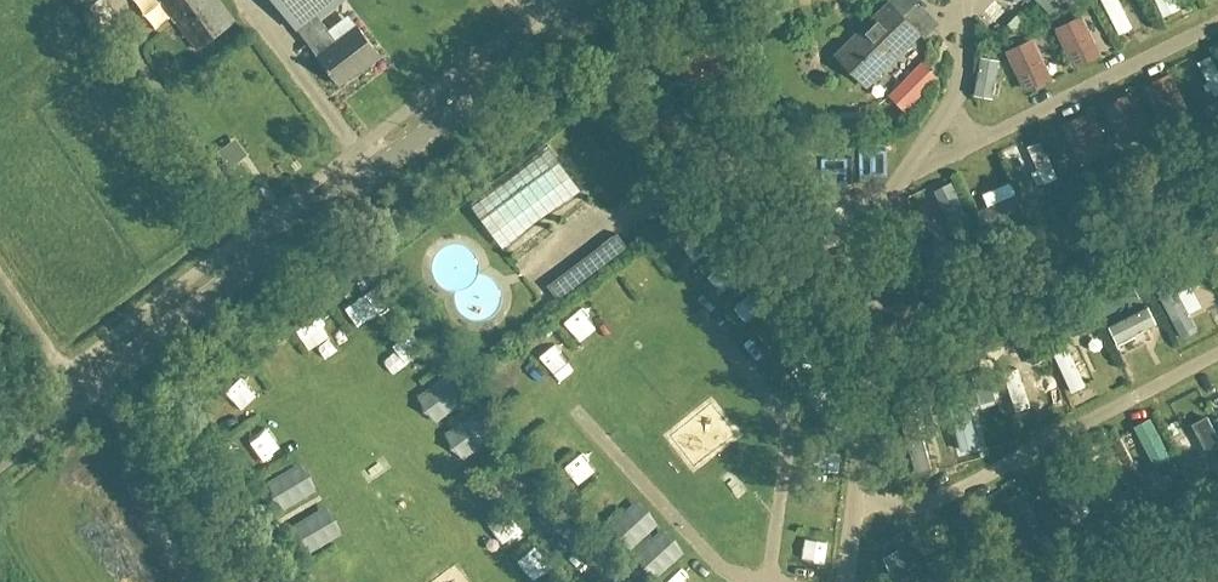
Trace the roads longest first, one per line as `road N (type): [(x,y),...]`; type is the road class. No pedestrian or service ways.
road 1 (tertiary): [(0,468),(612,0)]
road 2 (track): [(0,265),(93,399)]

